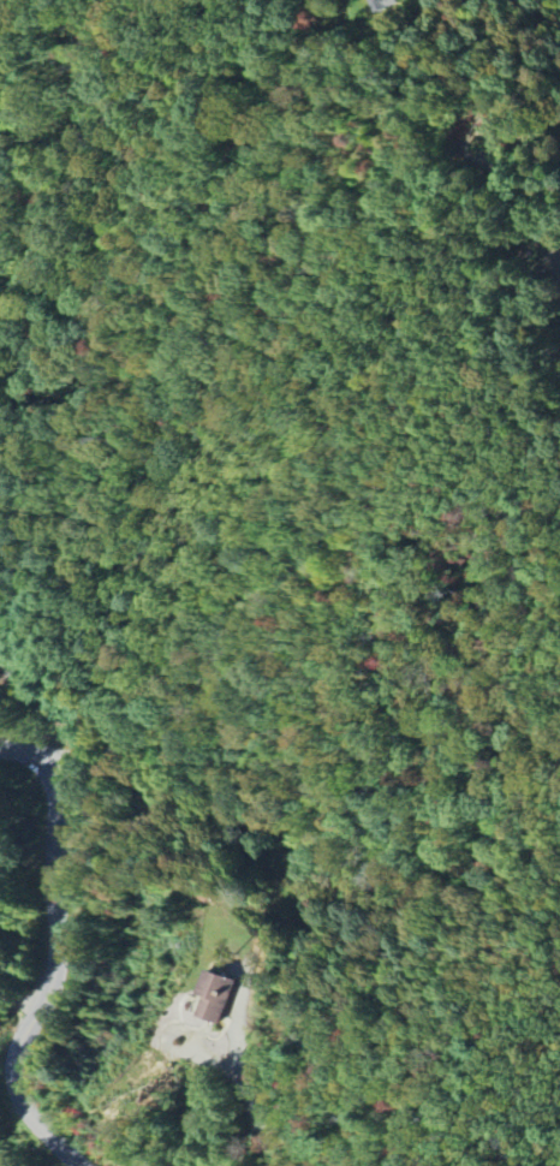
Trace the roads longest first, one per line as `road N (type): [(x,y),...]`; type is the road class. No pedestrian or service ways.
road 1 (residential): [(0,753),(37,761),(59,796),(50,844),(52,960),(43,1003),(11,1055),(19,1093),(80,1165)]

